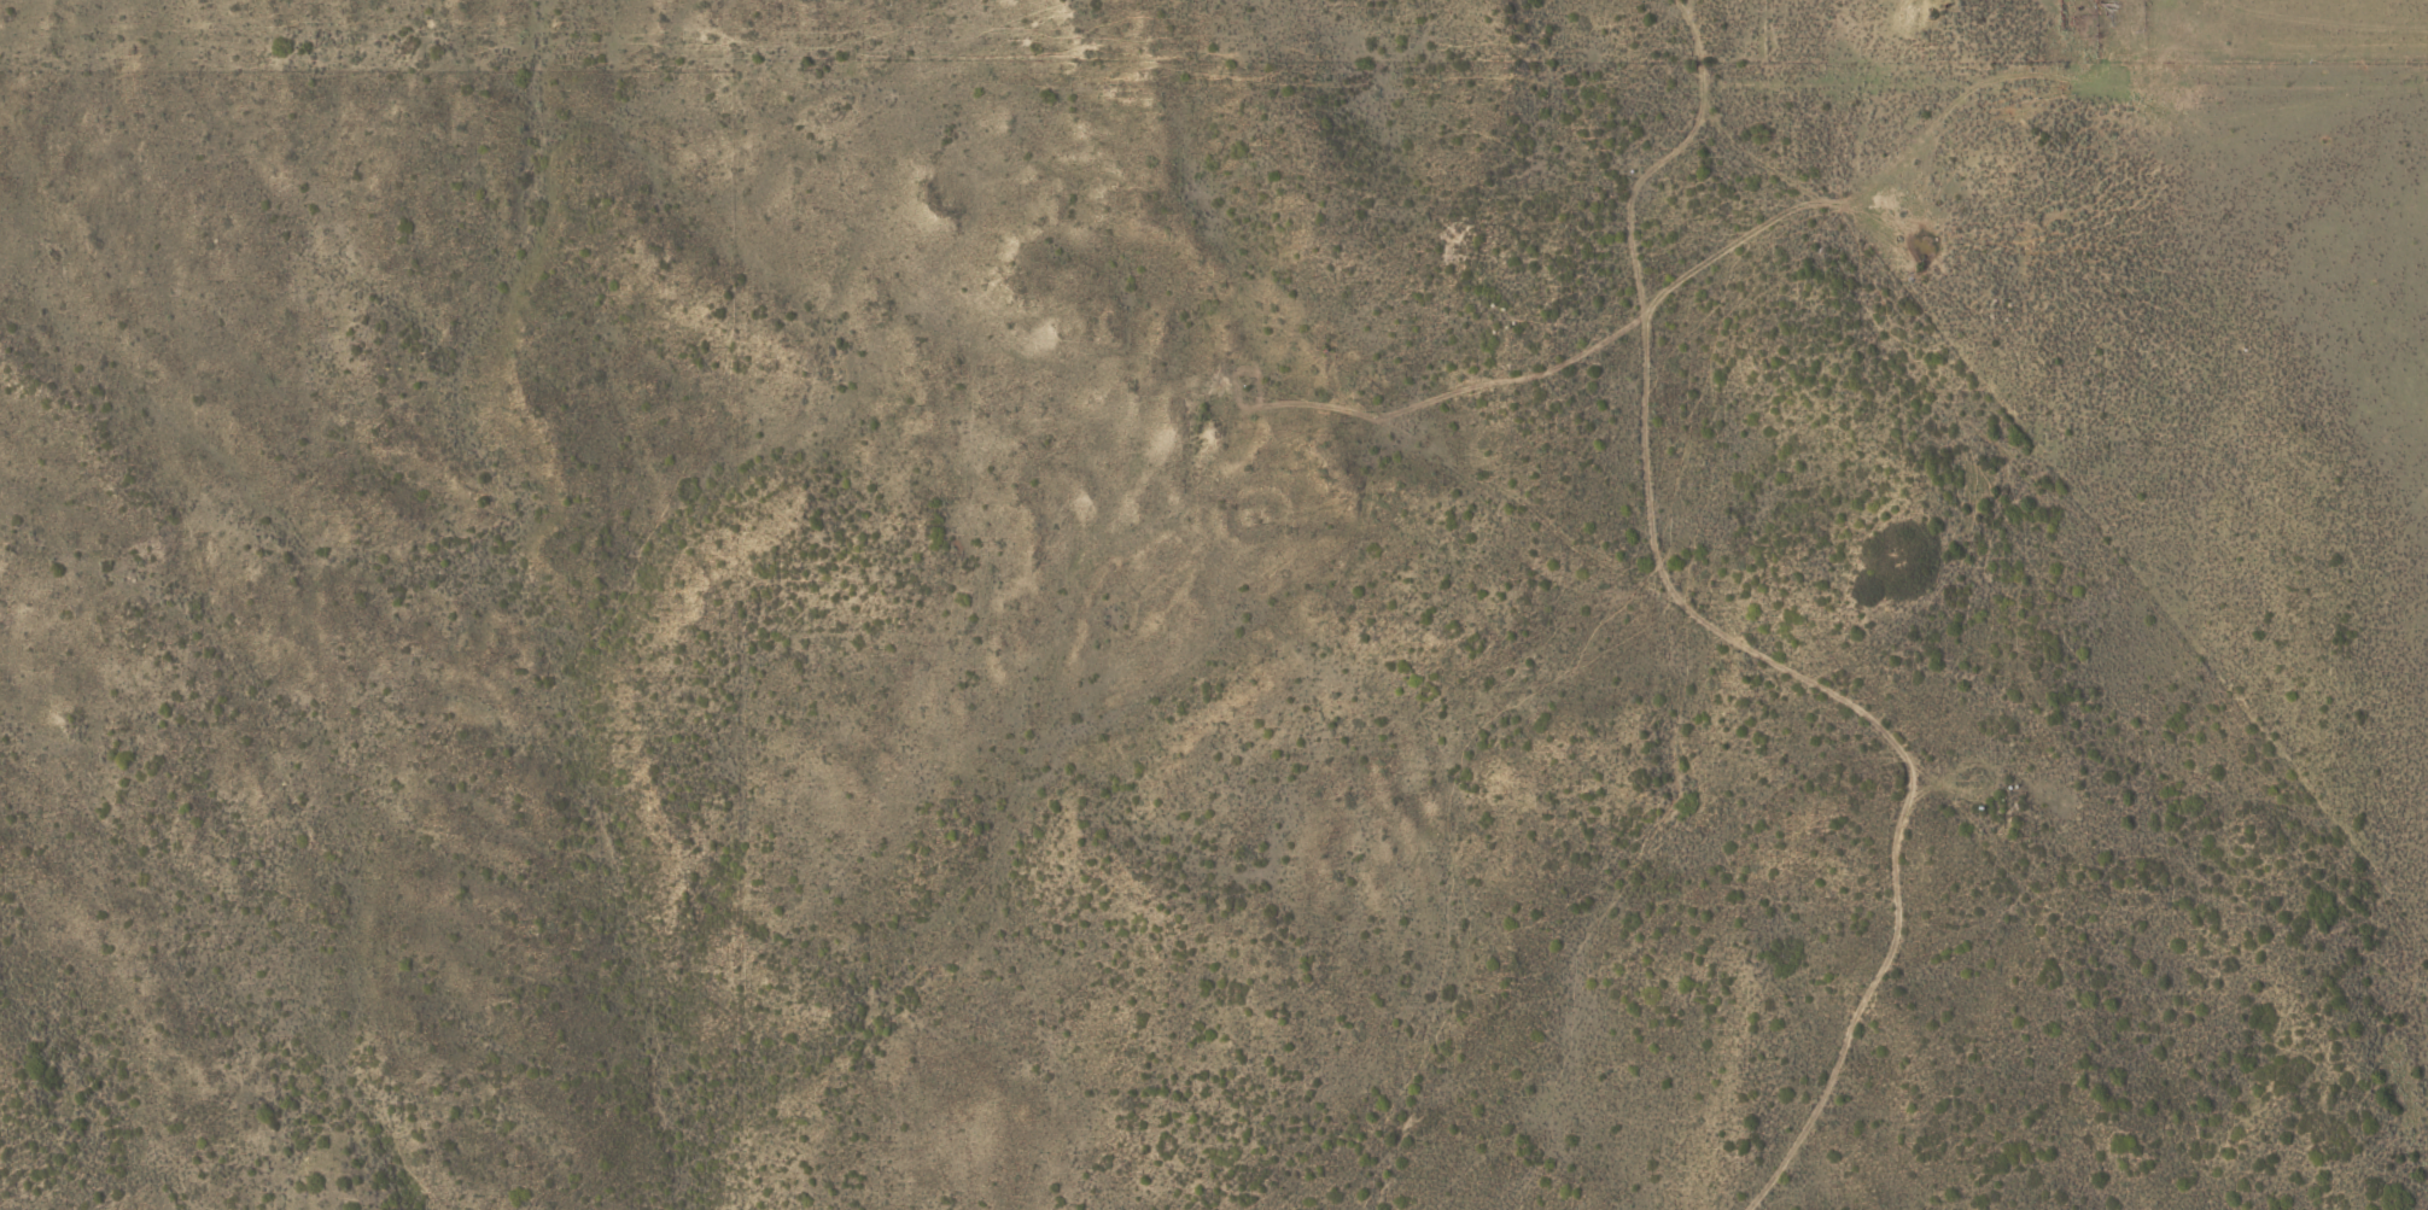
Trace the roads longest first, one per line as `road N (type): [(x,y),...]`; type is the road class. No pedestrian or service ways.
road 1 (residential): [(1661,0),(1671,66),(1583,281),(1583,566),(1646,609),(1873,698),(1898,736),(1898,863),(1671,1209)]

